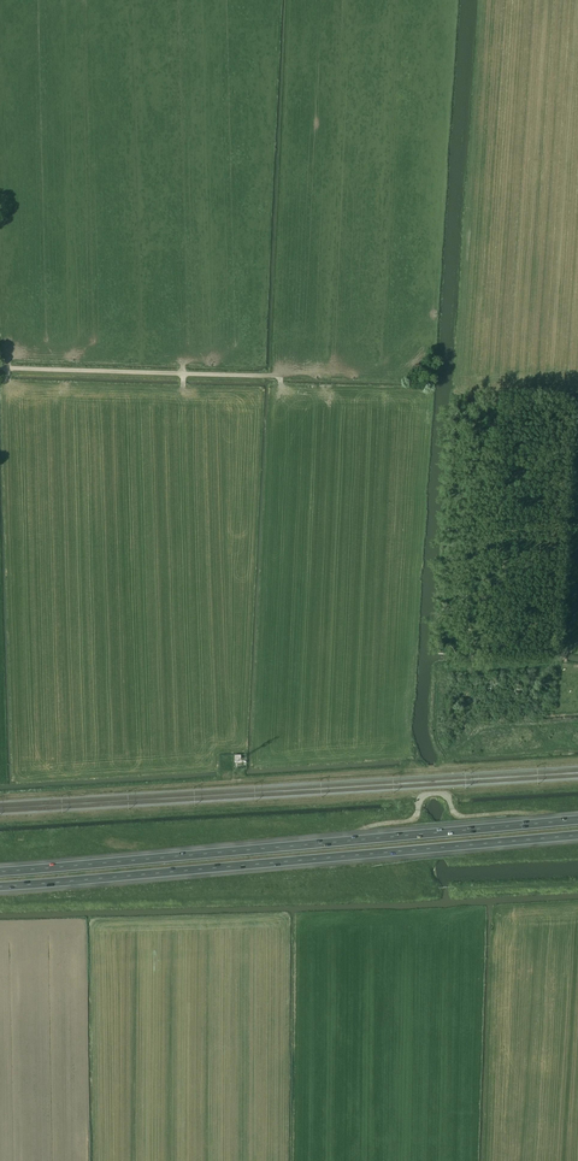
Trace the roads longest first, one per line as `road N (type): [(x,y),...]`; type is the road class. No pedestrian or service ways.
road 1 (motorway): [(0,885),(577,836)]
road 2 (motorway): [(577,821),(0,868)]

